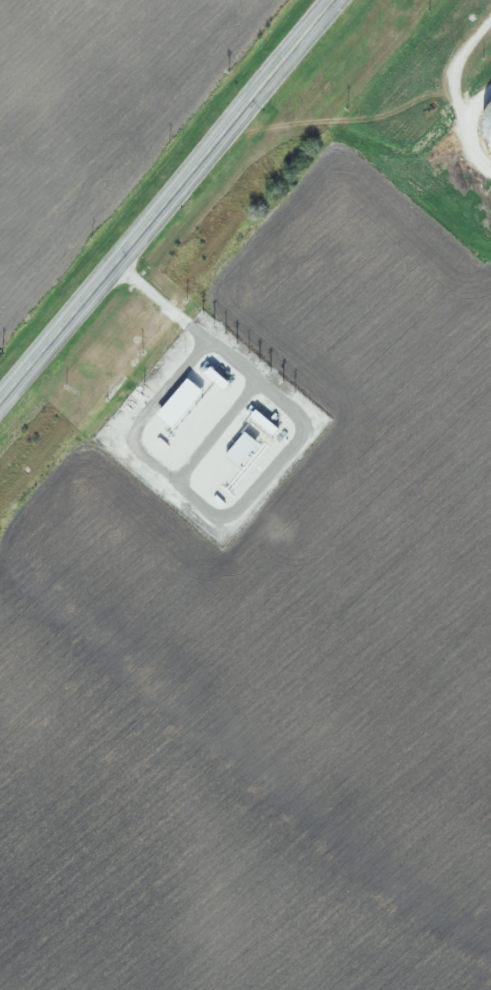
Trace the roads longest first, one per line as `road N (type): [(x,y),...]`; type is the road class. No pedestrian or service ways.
road 1 (primary): [(0,410),(245,113)]
road 2 (primary): [(245,113),(332,0)]

